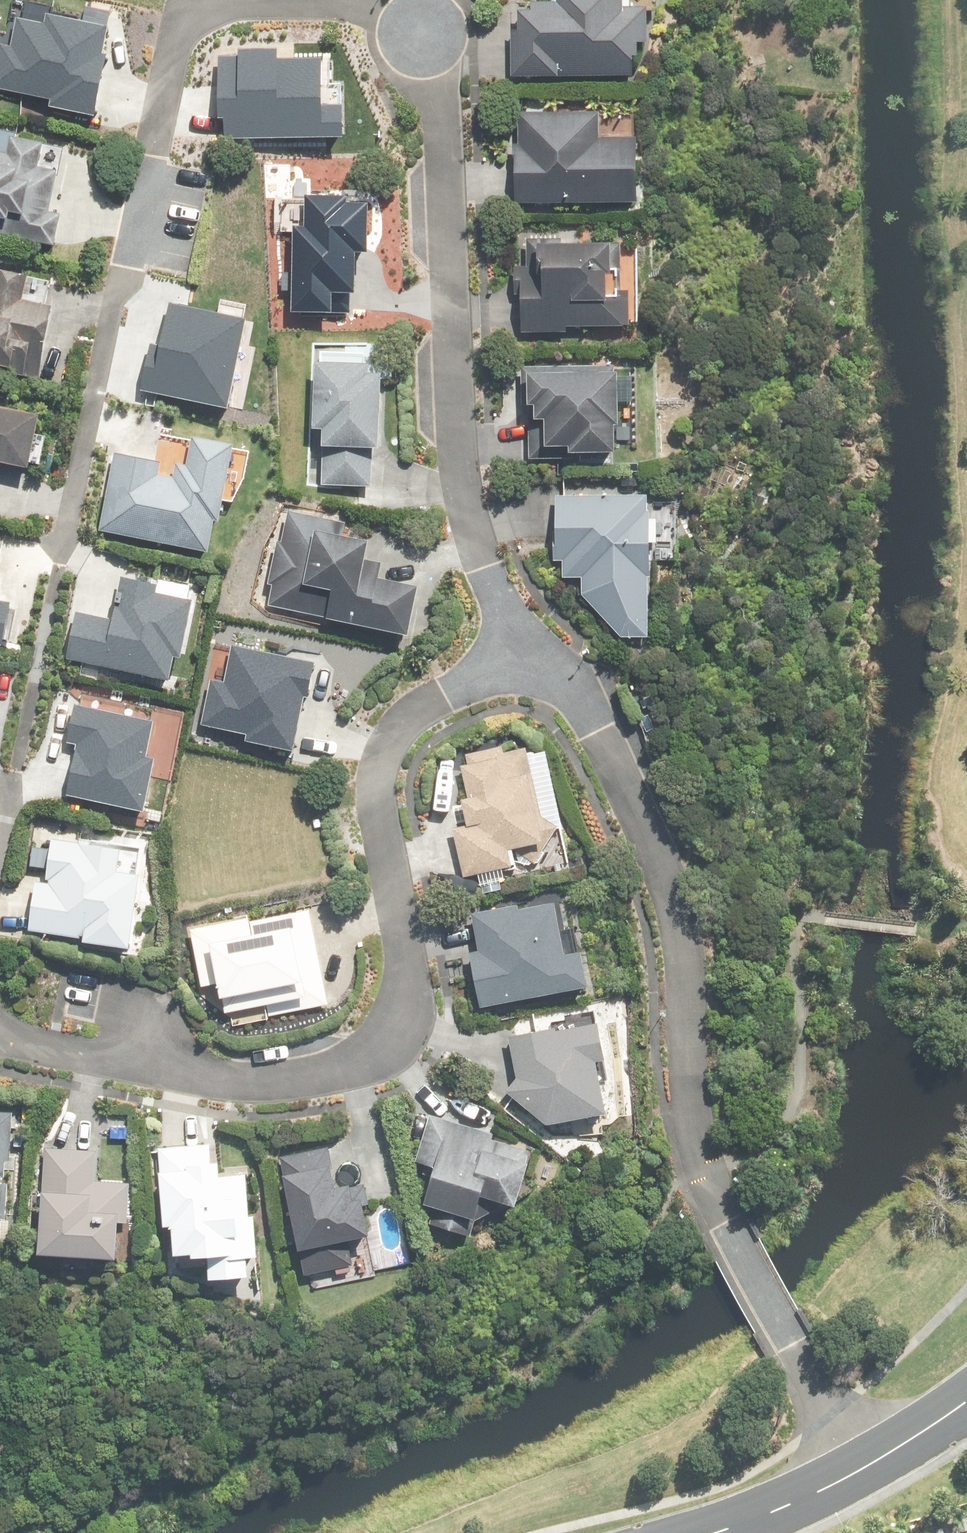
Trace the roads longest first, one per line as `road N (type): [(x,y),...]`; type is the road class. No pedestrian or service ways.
road 1 (residential): [(860,1469),(703,1173),(689,1122),(681,936),(667,878),(582,707),(523,651)]
road 2 (residential): [(0,1037),(234,1082),(358,1066),(386,1046),(406,1015),(409,964),(375,798),(378,766),(418,710),(523,651)]
road 3 (residential): [(523,651),(476,542),(445,418),(421,34)]
road 4 (residential): [(254,0),(182,15),(59,552)]
road 5 (unclassified): [(860,1469),(716,1532)]
road 6 (residential): [(421,34),(373,4),(300,0)]
road 7 (unclassified): [(966,1401),(860,1469)]

